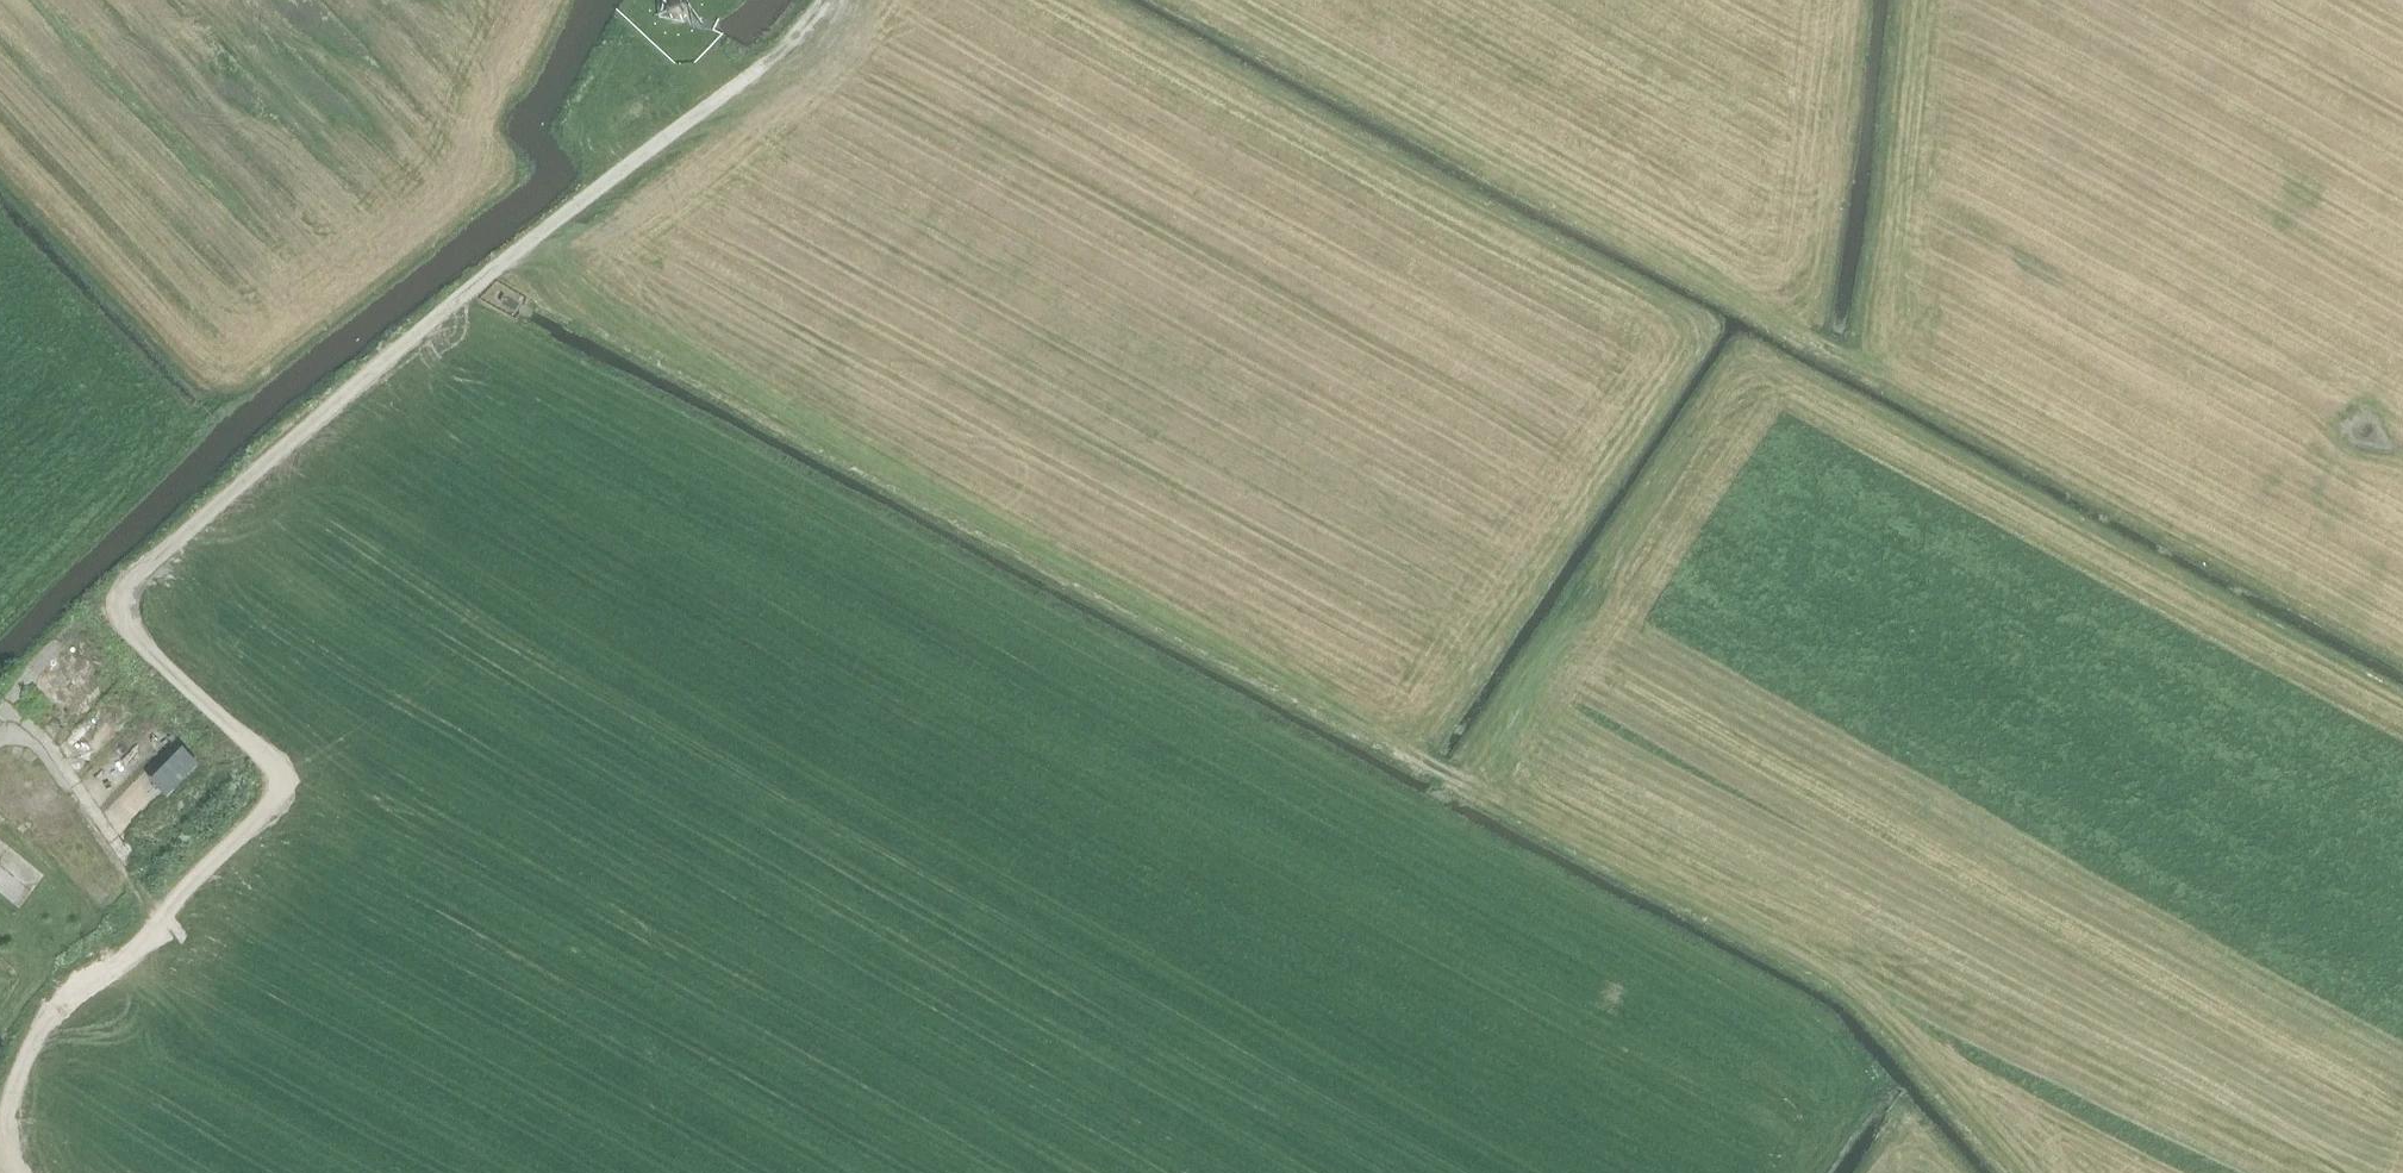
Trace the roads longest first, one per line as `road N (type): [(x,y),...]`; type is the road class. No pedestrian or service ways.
road 1 (unclassified): [(758,66),(477,281),(126,584),(117,604),(126,621),(269,760),(276,792),(127,951),(56,1004),(4,1117),(5,1149),(20,1172)]

